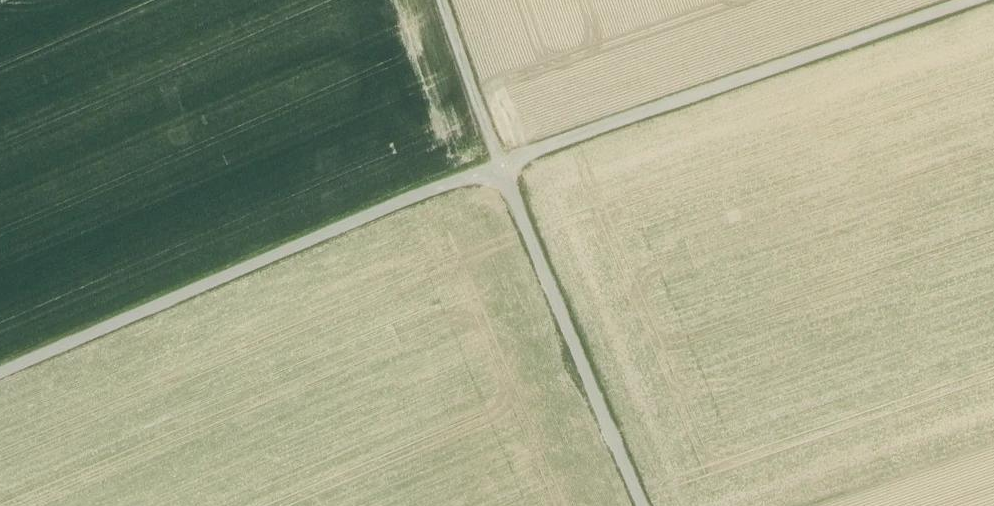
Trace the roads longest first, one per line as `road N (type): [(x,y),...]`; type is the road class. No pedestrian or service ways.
road 1 (track): [(983,0),(507,164),(0,371)]
road 2 (track): [(449,0),(647,505)]

